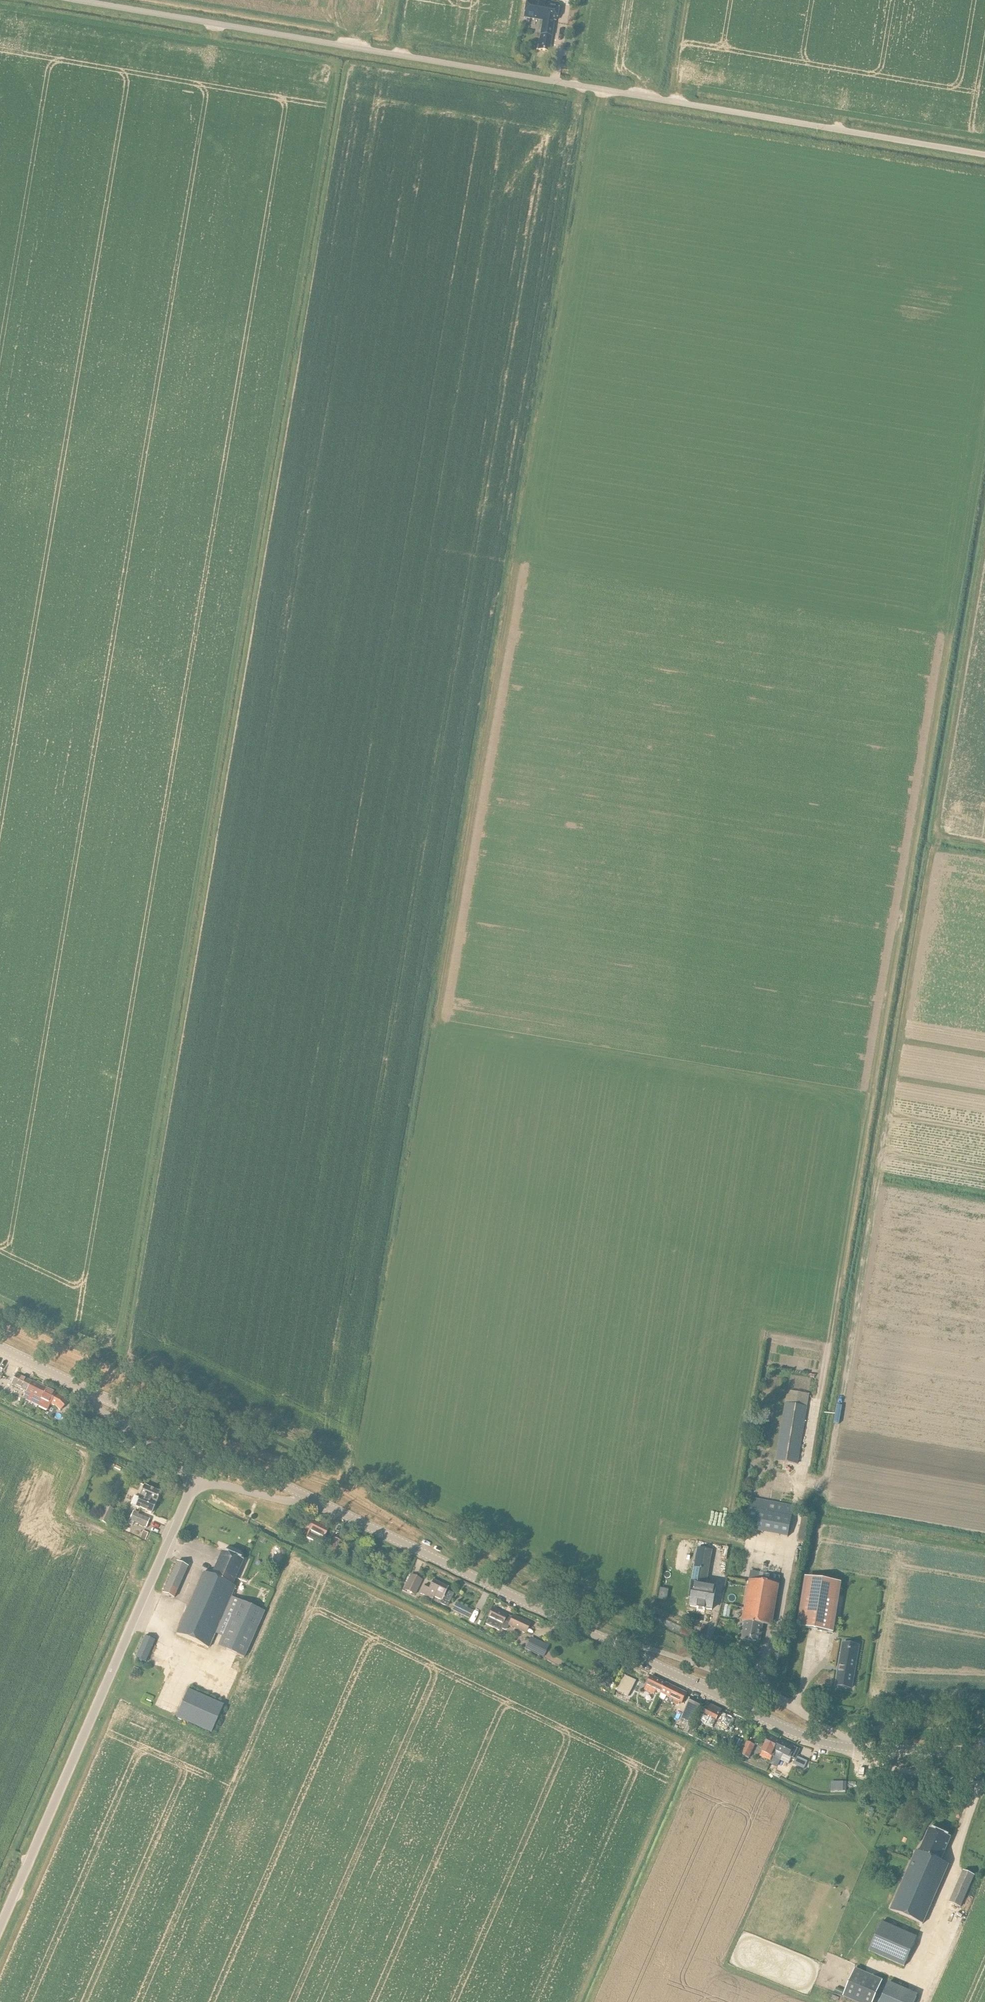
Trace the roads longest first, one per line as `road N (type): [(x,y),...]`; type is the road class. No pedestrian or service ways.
road 1 (track): [(599,110),(360,1456),(344,1488)]
road 2 (track): [(818,1398),(984,419)]
road 3 (residential): [(76,0),(984,155)]
road 4 (tertiary): [(317,1501),(803,1736),(855,1748),(969,1752)]
road 5 (track): [(803,1482),(827,1486),(938,833)]
road 6 (track): [(849,1812),(811,1805),(292,1554)]
road 7 (track): [(222,1455),(275,1463),(378,1503),(673,1645),(679,1658)]
road 8 (unclassified): [(0,1927),(197,1478)]
road 9 (track): [(984,177),(599,110),(603,90)]
road 10 (tertiary): [(317,1501),(66,1380)]
road 11 (track): [(577,2001),(689,1746)]
road 12 (track): [(107,1347),(355,1468)]
road 13 (track): [(701,1751),(591,2001)]
road 14 (track): [(984,1550),(821,1520)]
road 15 (unclassified): [(66,1380),(197,1478)]
road 16 (unclassified): [(317,1501),(197,1478)]

